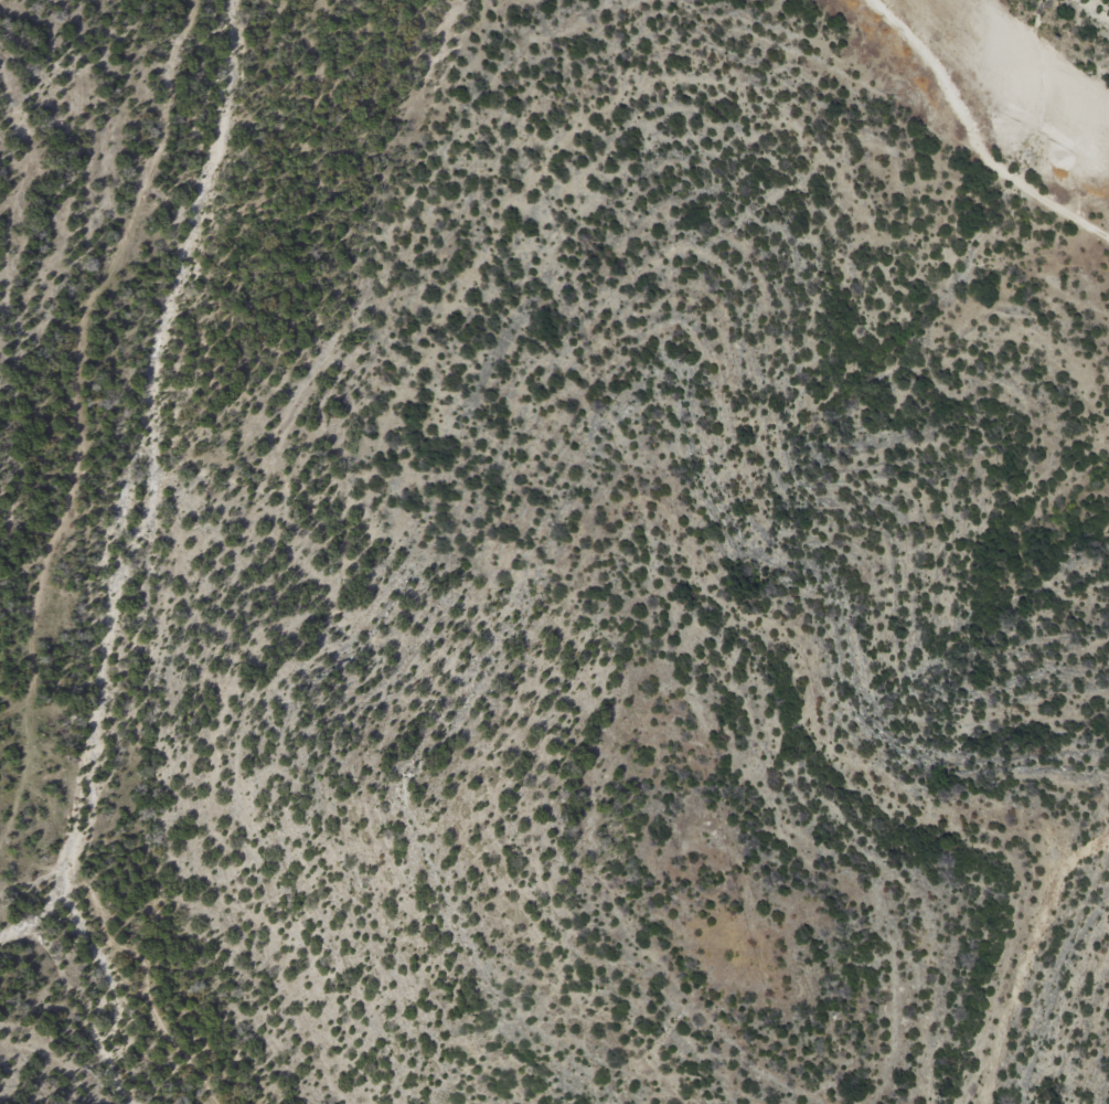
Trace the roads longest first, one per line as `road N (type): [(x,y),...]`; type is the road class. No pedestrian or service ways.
road 1 (residential): [(877,0),(942,56),(984,152),(1108,237)]

